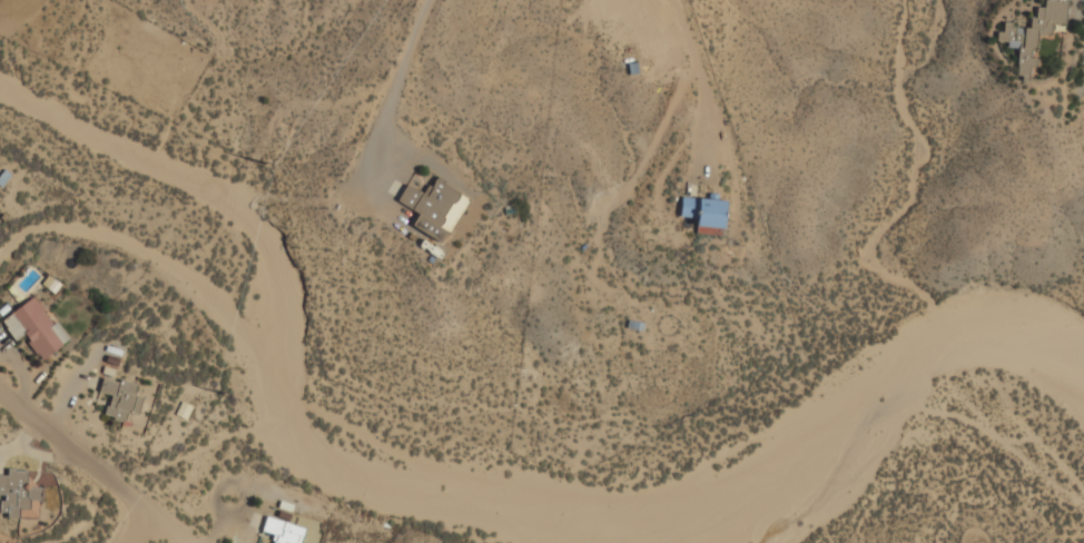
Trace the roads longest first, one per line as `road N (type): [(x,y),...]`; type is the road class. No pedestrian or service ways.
road 1 (residential): [(0,392),(187,542)]

